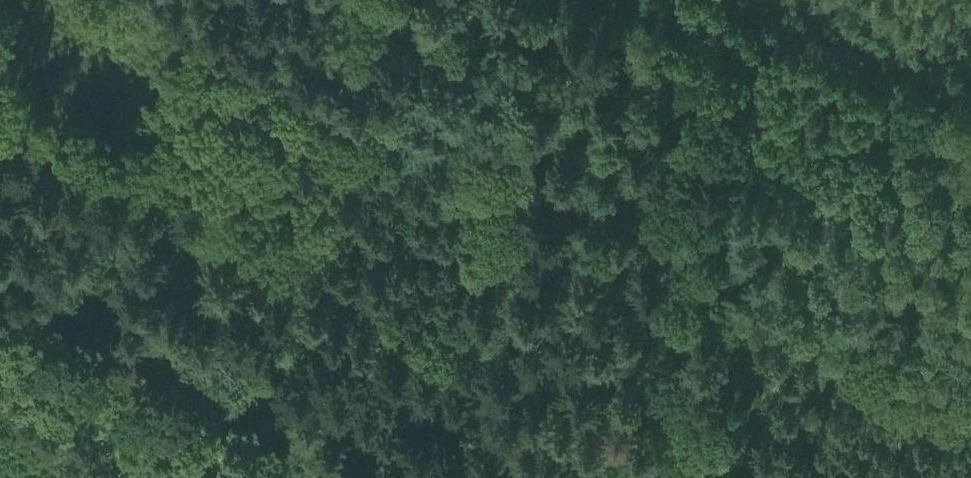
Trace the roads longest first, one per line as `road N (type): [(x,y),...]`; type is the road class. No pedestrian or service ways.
road 1 (track): [(687,477),(707,0)]
road 2 (track): [(0,339),(253,477)]

